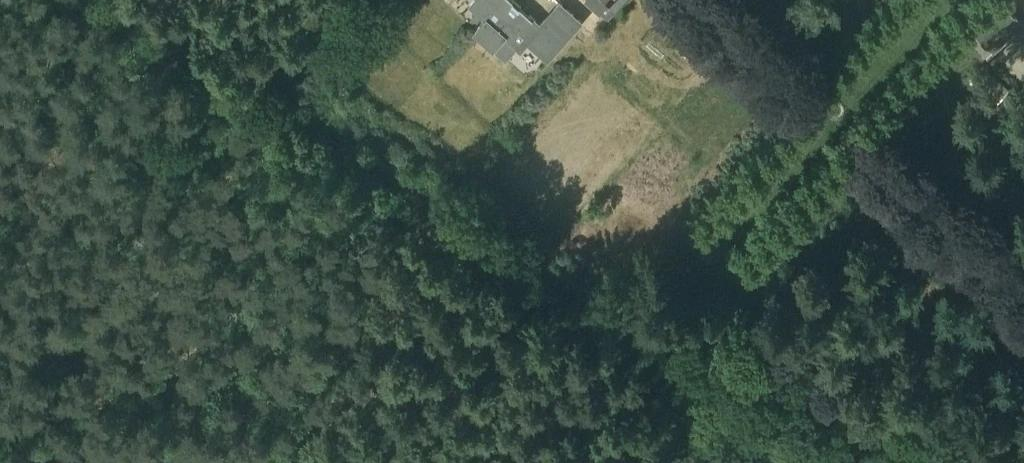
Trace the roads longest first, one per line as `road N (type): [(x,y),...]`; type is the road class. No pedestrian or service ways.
road 1 (track): [(705,391),(707,377),(400,183),(323,136),(241,107),(157,51)]
road 2 (track): [(705,391),(812,462)]

